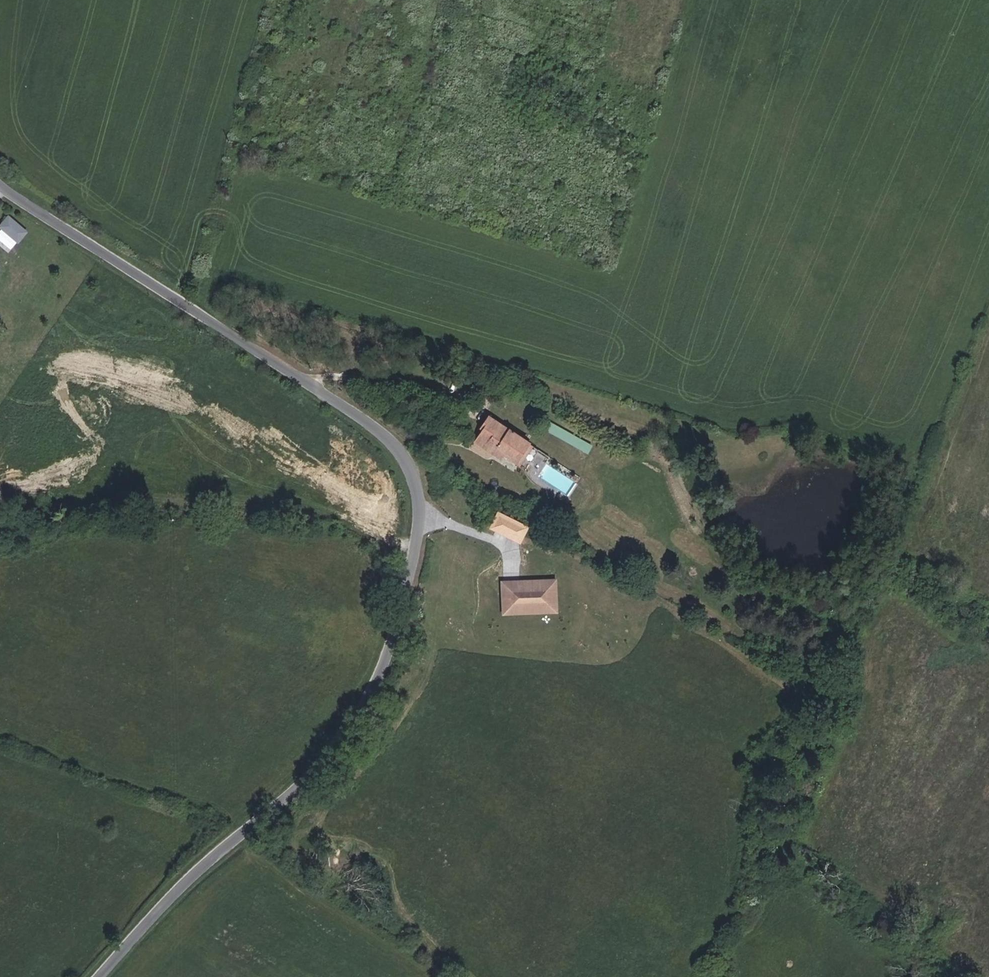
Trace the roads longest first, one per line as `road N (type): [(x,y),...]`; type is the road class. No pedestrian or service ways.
road 1 (unclassified): [(0,183),(376,428),(409,463),(424,498),(388,686),(347,761),(202,867),(104,976)]

